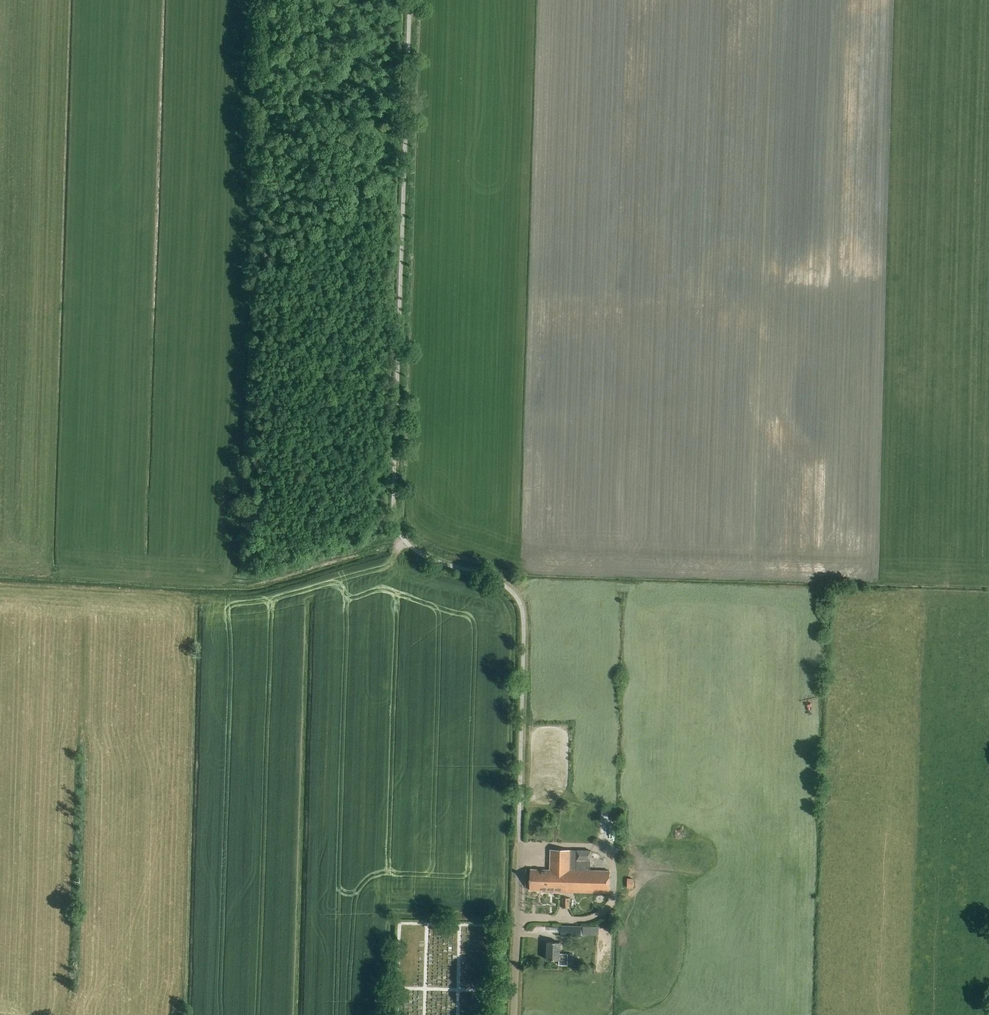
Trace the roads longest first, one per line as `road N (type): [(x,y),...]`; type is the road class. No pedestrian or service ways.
road 1 (residential): [(513,1014),(519,844)]

